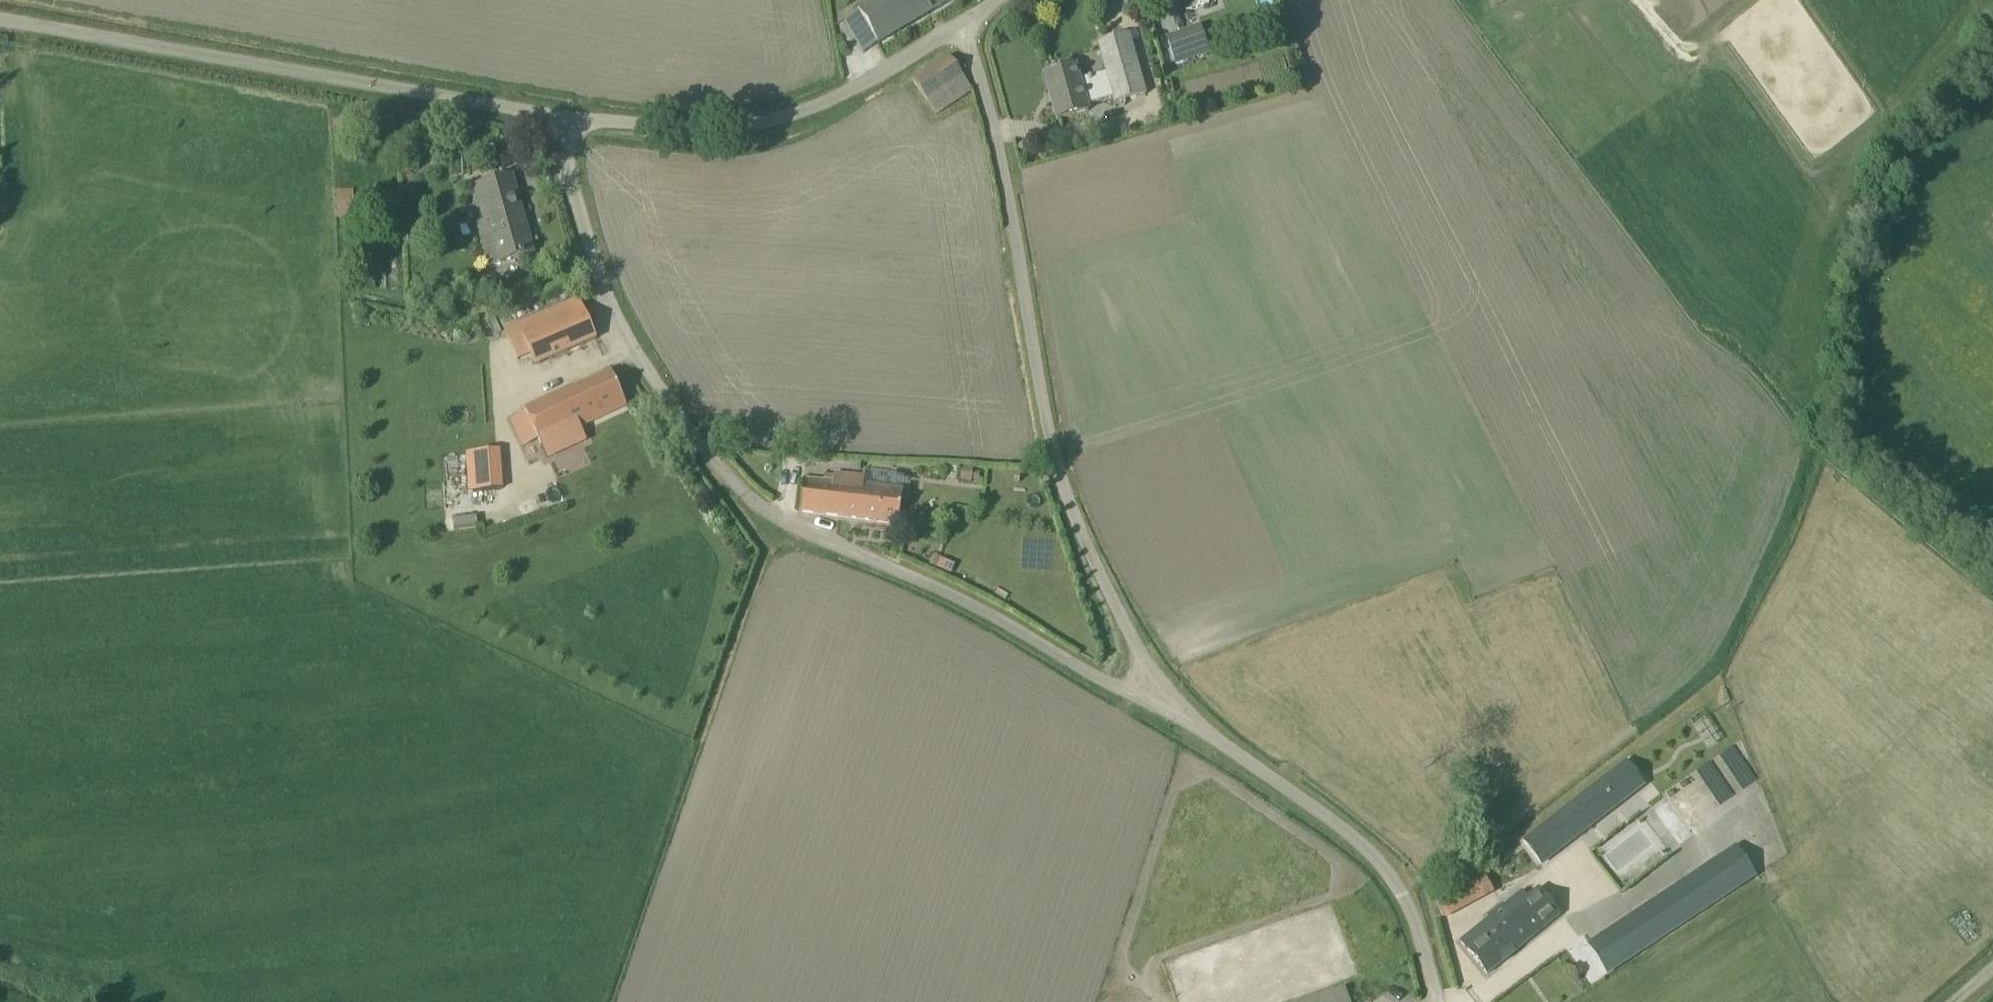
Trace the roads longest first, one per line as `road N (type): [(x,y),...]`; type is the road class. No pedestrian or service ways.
road 1 (track): [(962,22),(848,94),(797,115),(679,129),(566,119),(0,14)]
road 2 (track): [(566,119),(564,145),(584,245),(609,310),(630,354),(733,484),(768,515),(953,598),(1209,737)]
road 3 (track): [(1209,737),(1125,618),(1064,495),(1042,411),(1016,230),(962,22)]
road 4 (track): [(1209,737),(1389,869),(1418,916),(1441,1001)]

